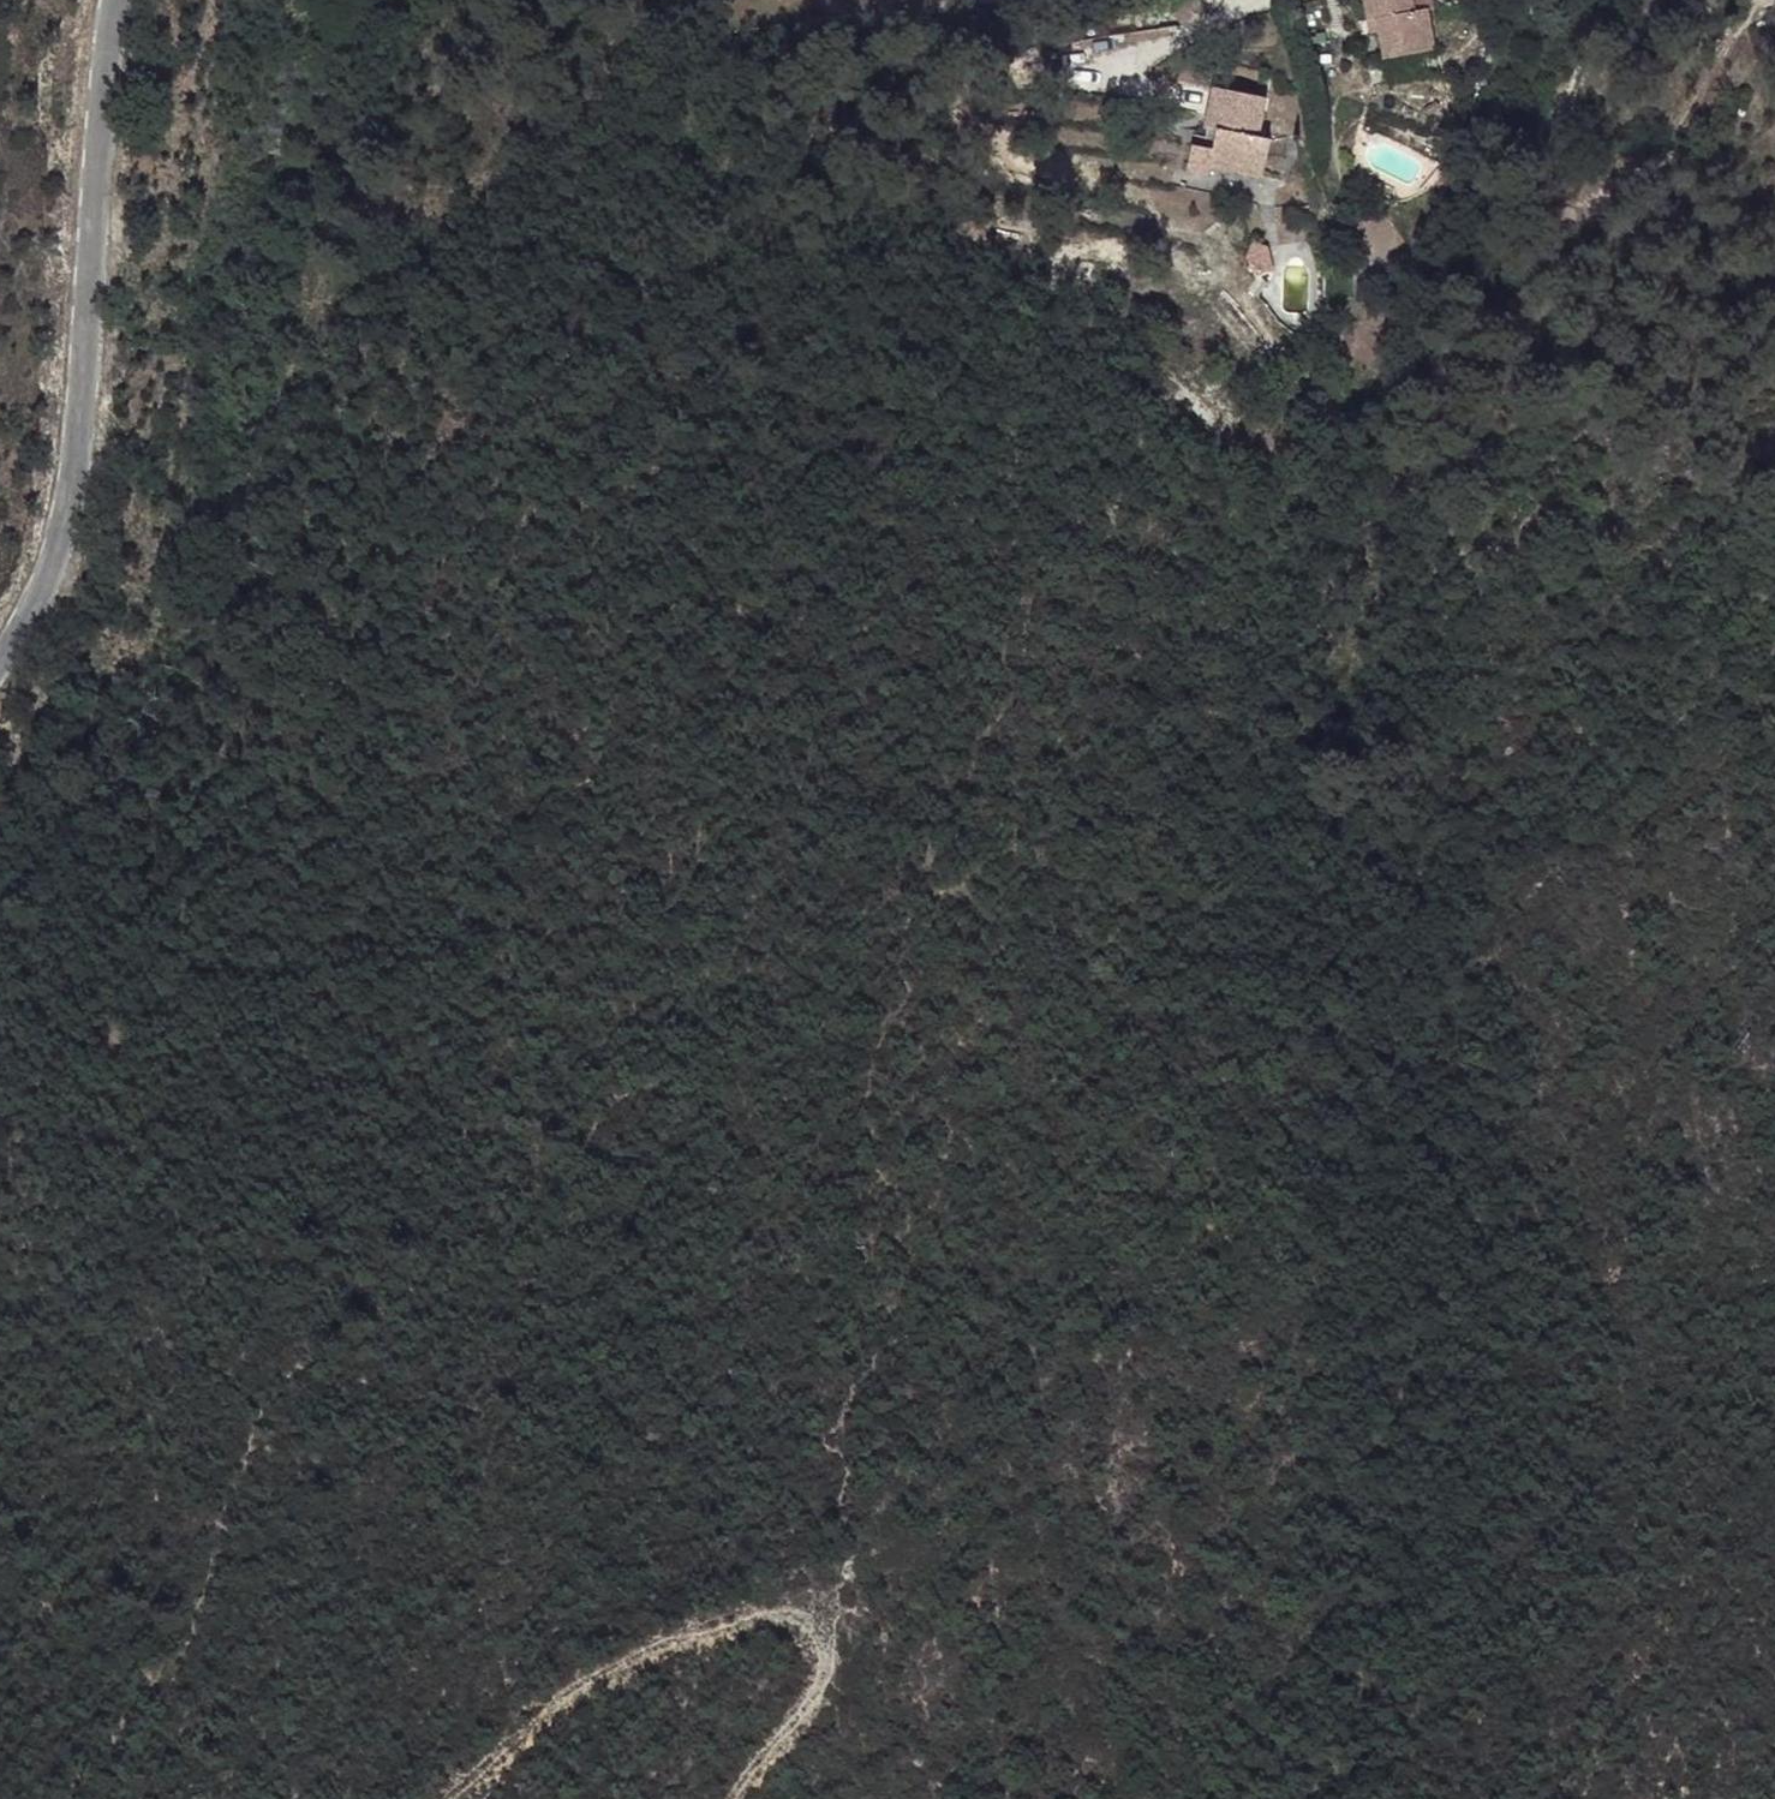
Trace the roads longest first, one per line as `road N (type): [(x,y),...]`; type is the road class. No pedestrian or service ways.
road 1 (tertiary): [(121,0),(93,165),(69,462),(55,534),(29,604),(0,652)]
road 2 (track): [(738,1798),(816,1696),(822,1654),(787,1610),(621,1664),(535,1711),(453,1798)]

